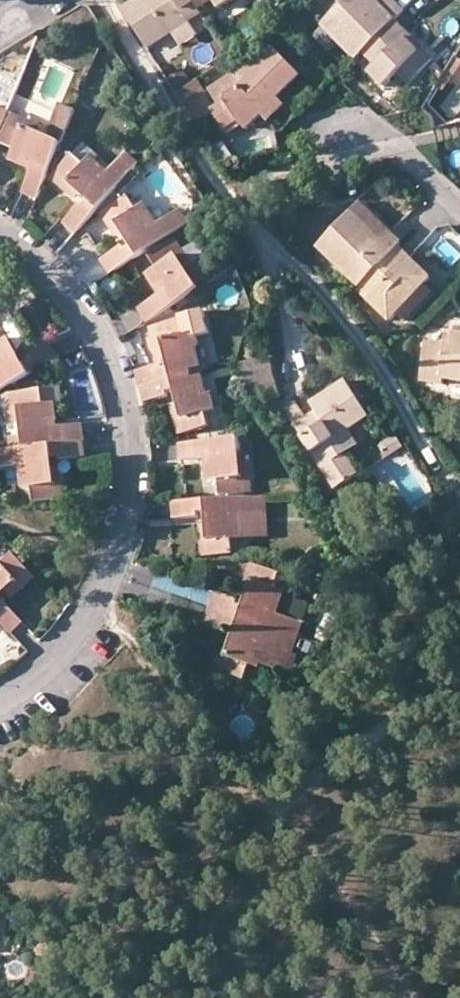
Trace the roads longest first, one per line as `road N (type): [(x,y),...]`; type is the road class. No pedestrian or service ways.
road 1 (residential): [(0,705),(26,695),(71,646),(105,585),(130,514),(129,449),(115,371),(85,316),(0,237)]
road 2 (residential): [(320,155),(371,141),(397,144),(459,211)]

